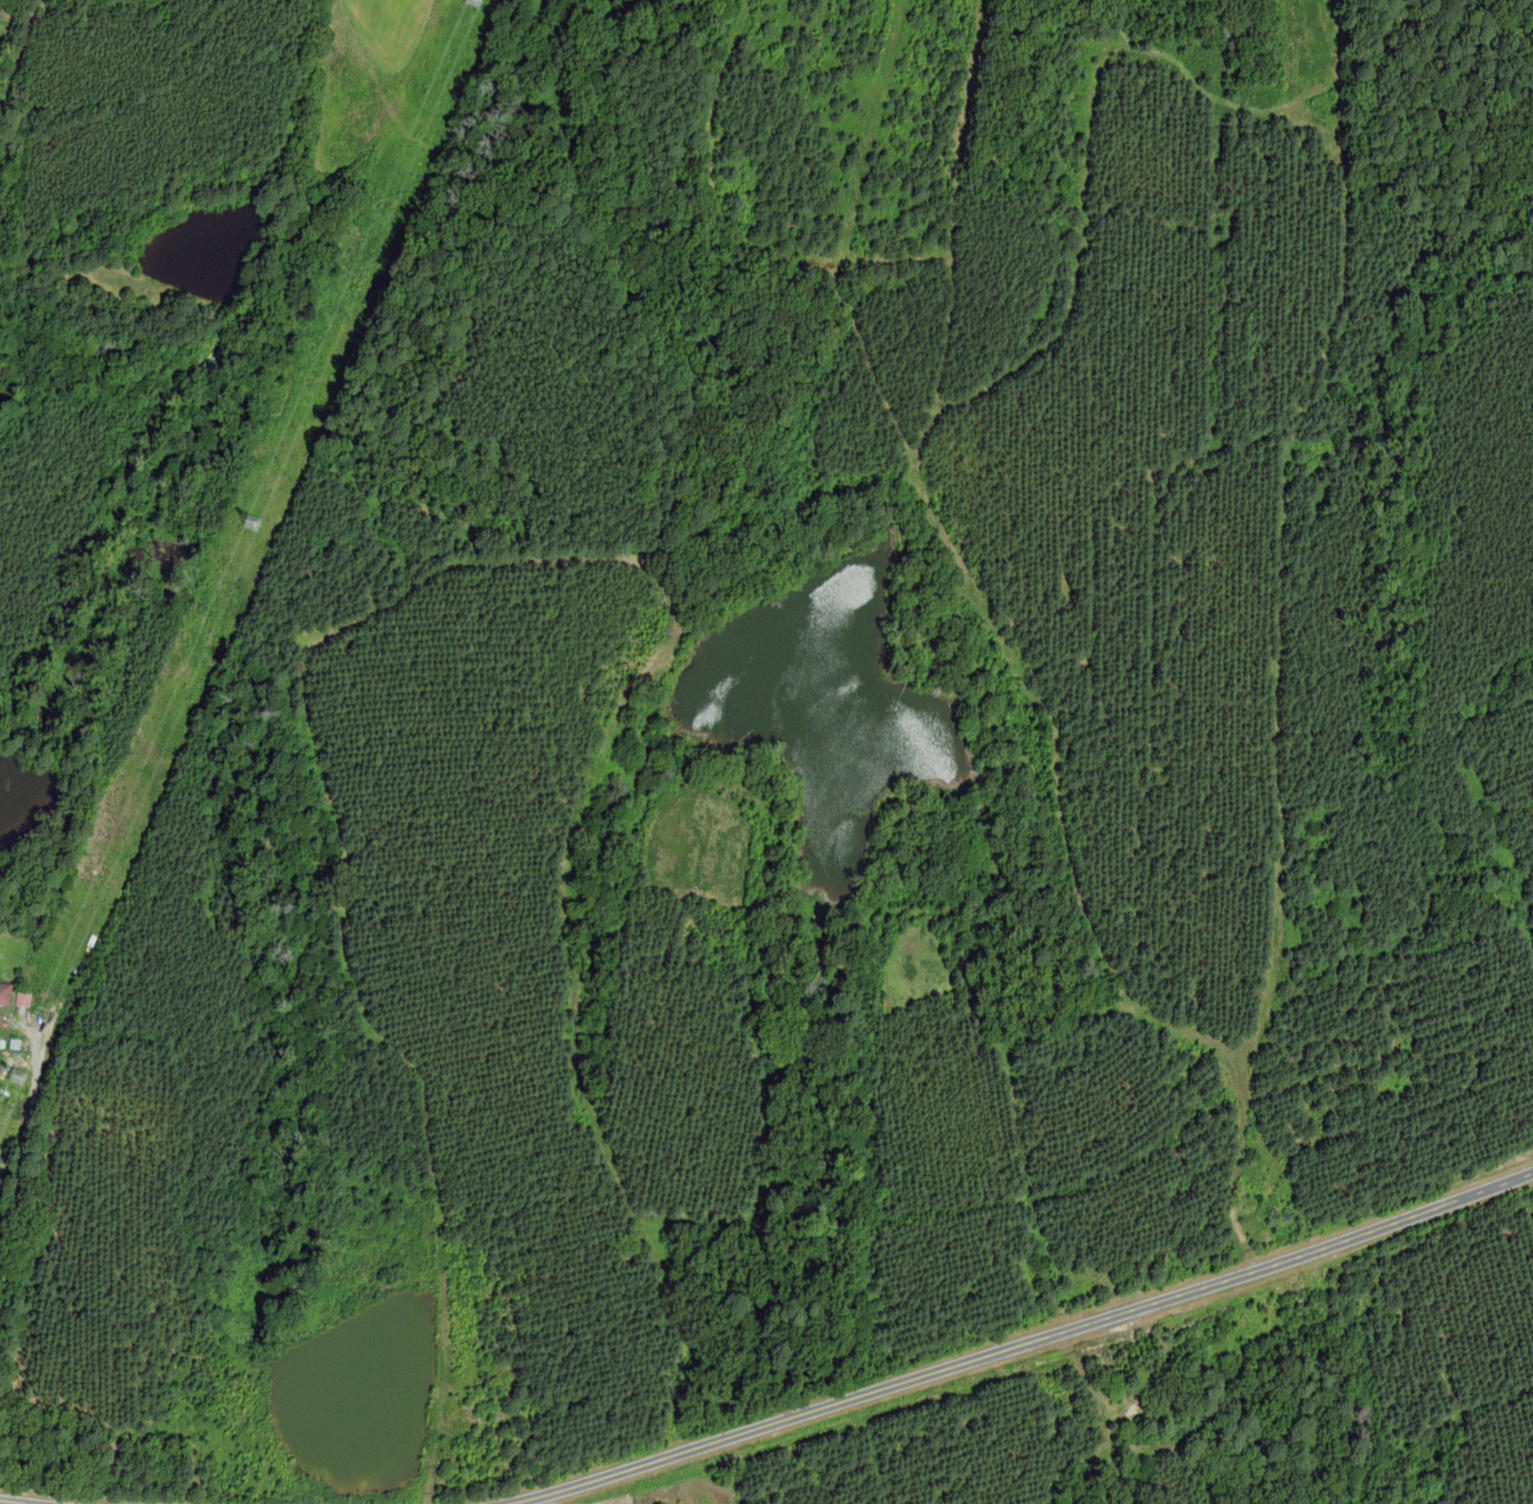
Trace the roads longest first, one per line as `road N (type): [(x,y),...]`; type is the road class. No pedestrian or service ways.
road 1 (residential): [(503,1503),(1218,1282),(1532,1172)]

